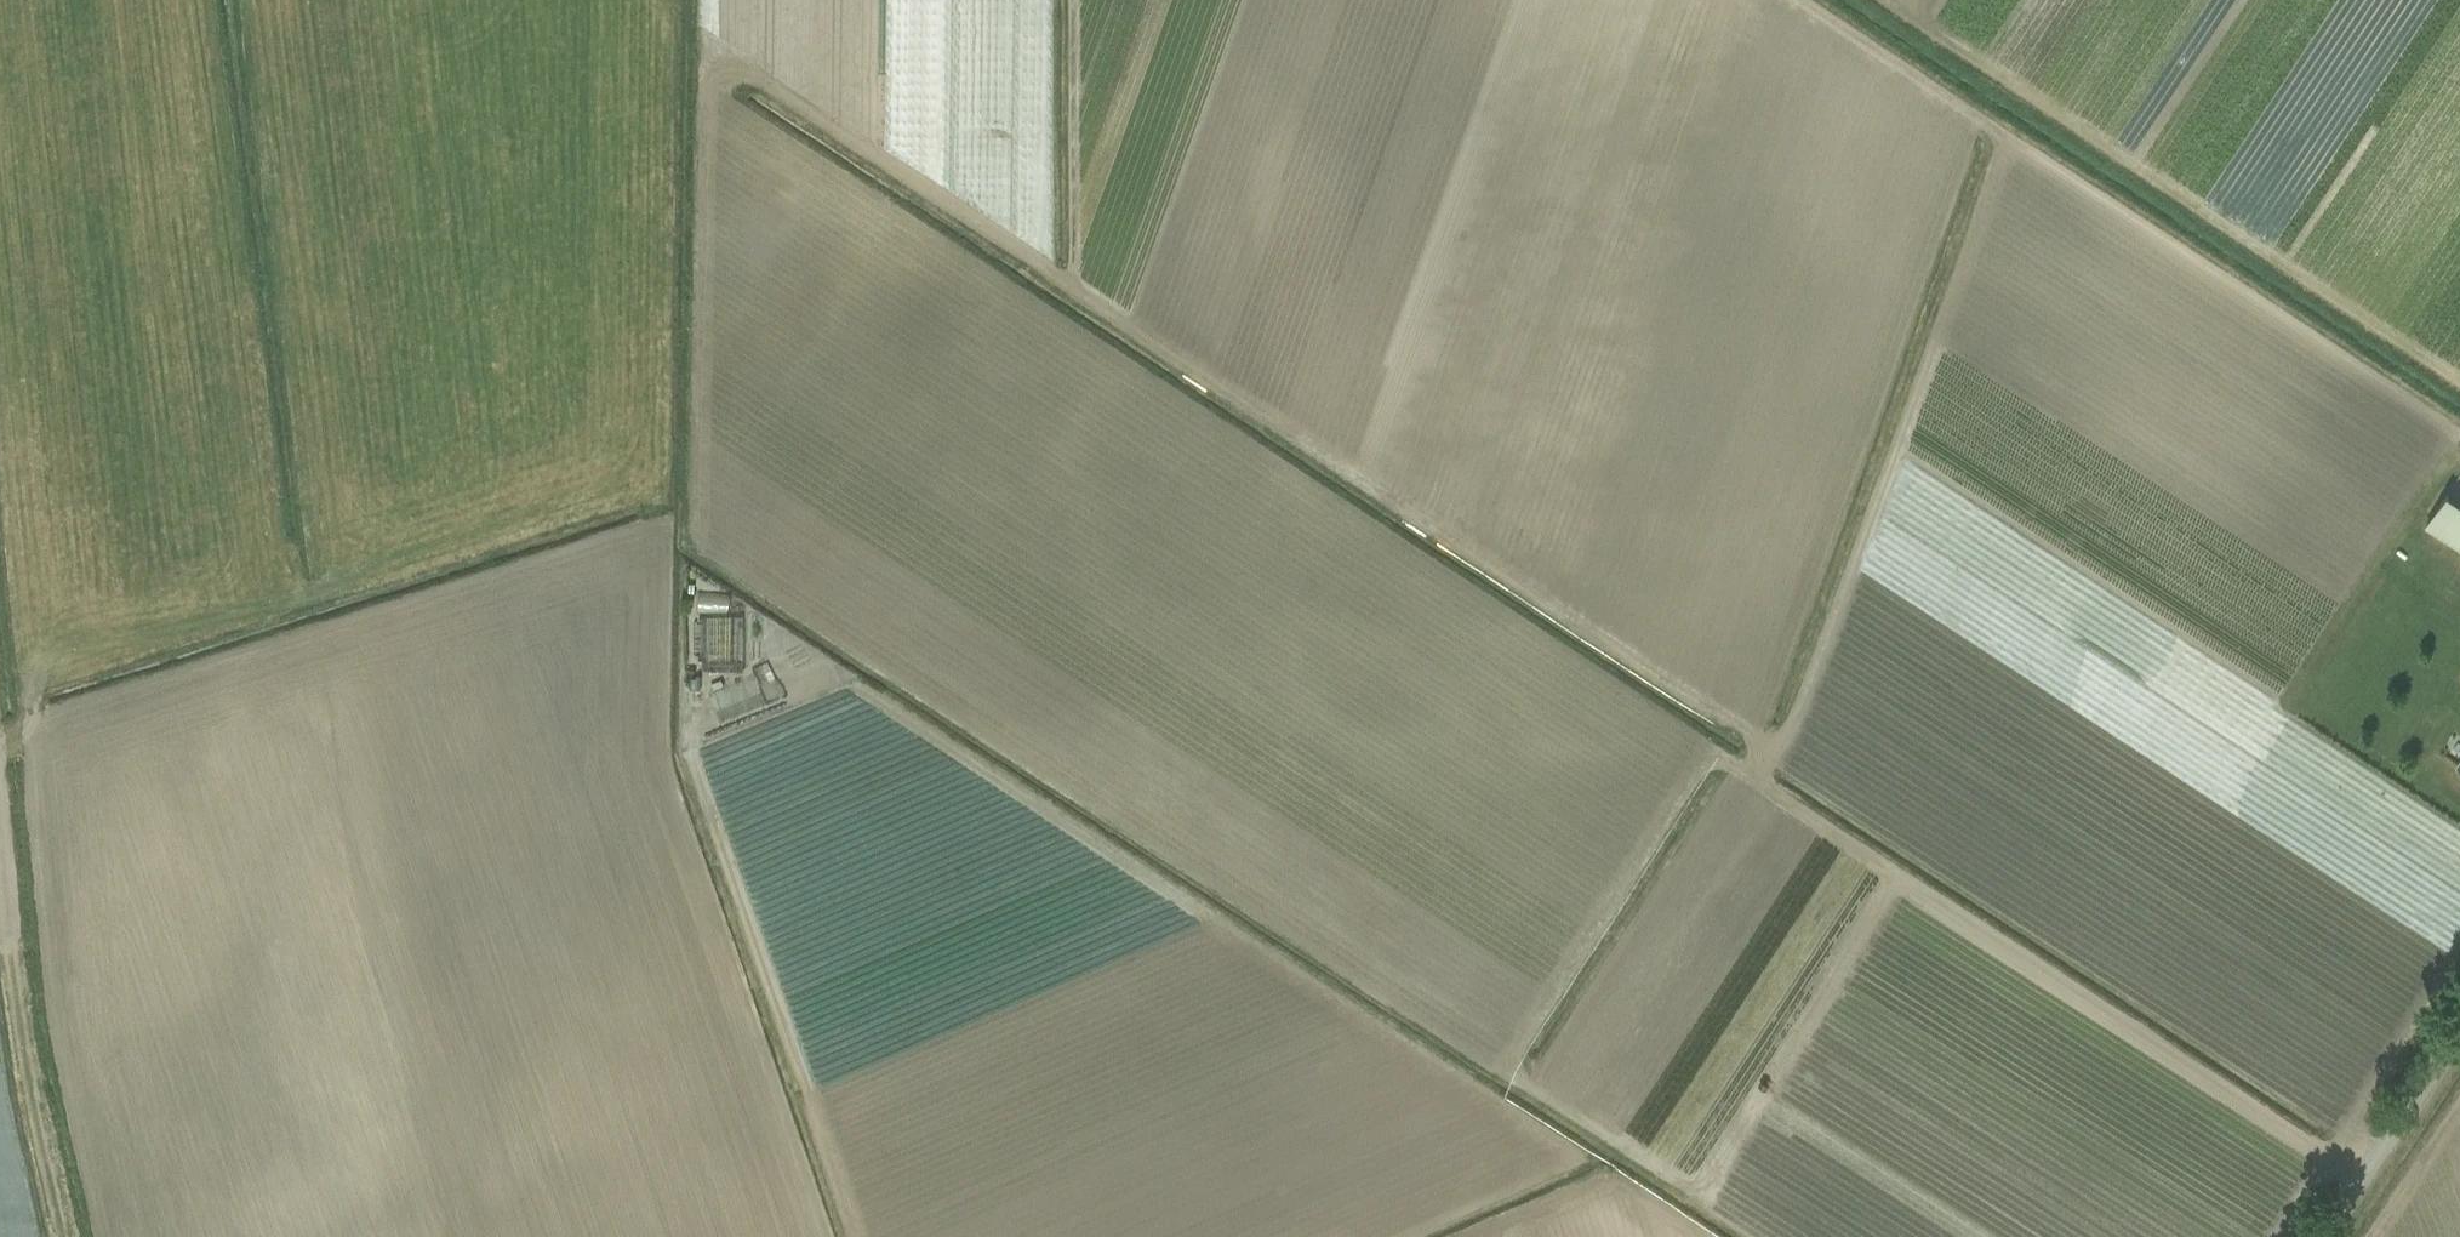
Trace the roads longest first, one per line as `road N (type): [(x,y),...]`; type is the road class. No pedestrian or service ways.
road 1 (unclassified): [(2316,1236),(2459,1024)]

